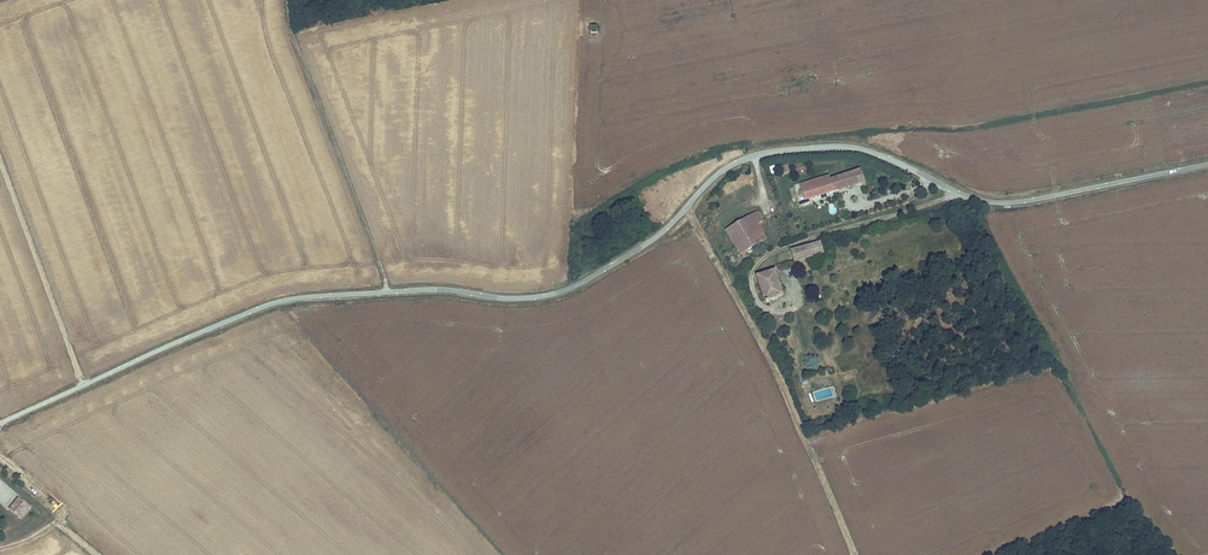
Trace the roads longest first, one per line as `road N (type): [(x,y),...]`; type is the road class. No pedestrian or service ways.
road 1 (unclassified): [(1207,164),(995,202),(862,148),(762,154),(721,171),(660,235),(564,290),(520,298),(428,289),(281,302),(0,423)]
road 2 (track): [(854,554),(762,343),(684,207)]
road 3 (track): [(84,385),(0,161)]

